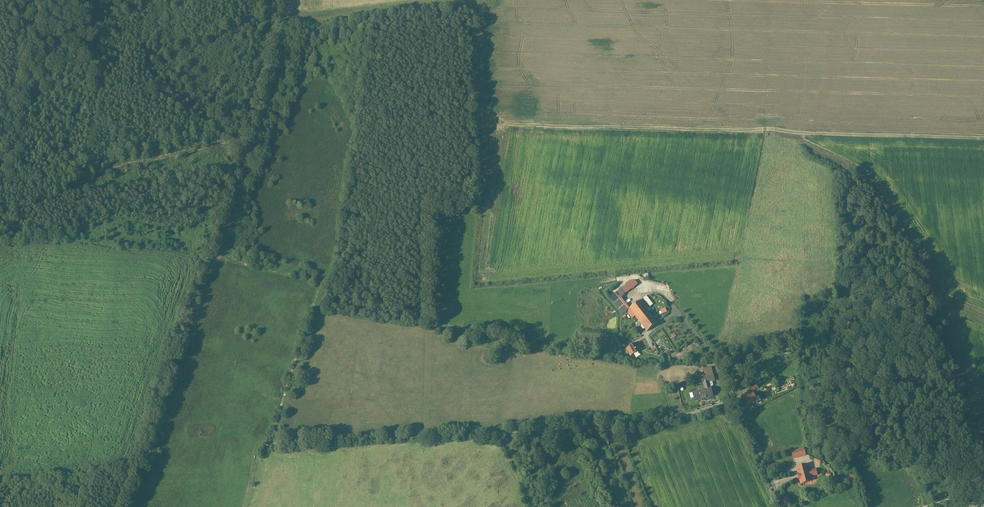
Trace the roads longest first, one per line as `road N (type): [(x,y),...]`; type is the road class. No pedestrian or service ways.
road 1 (unclassified): [(733,401),(640,424),(261,444)]
road 2 (track): [(271,444),(318,308)]

